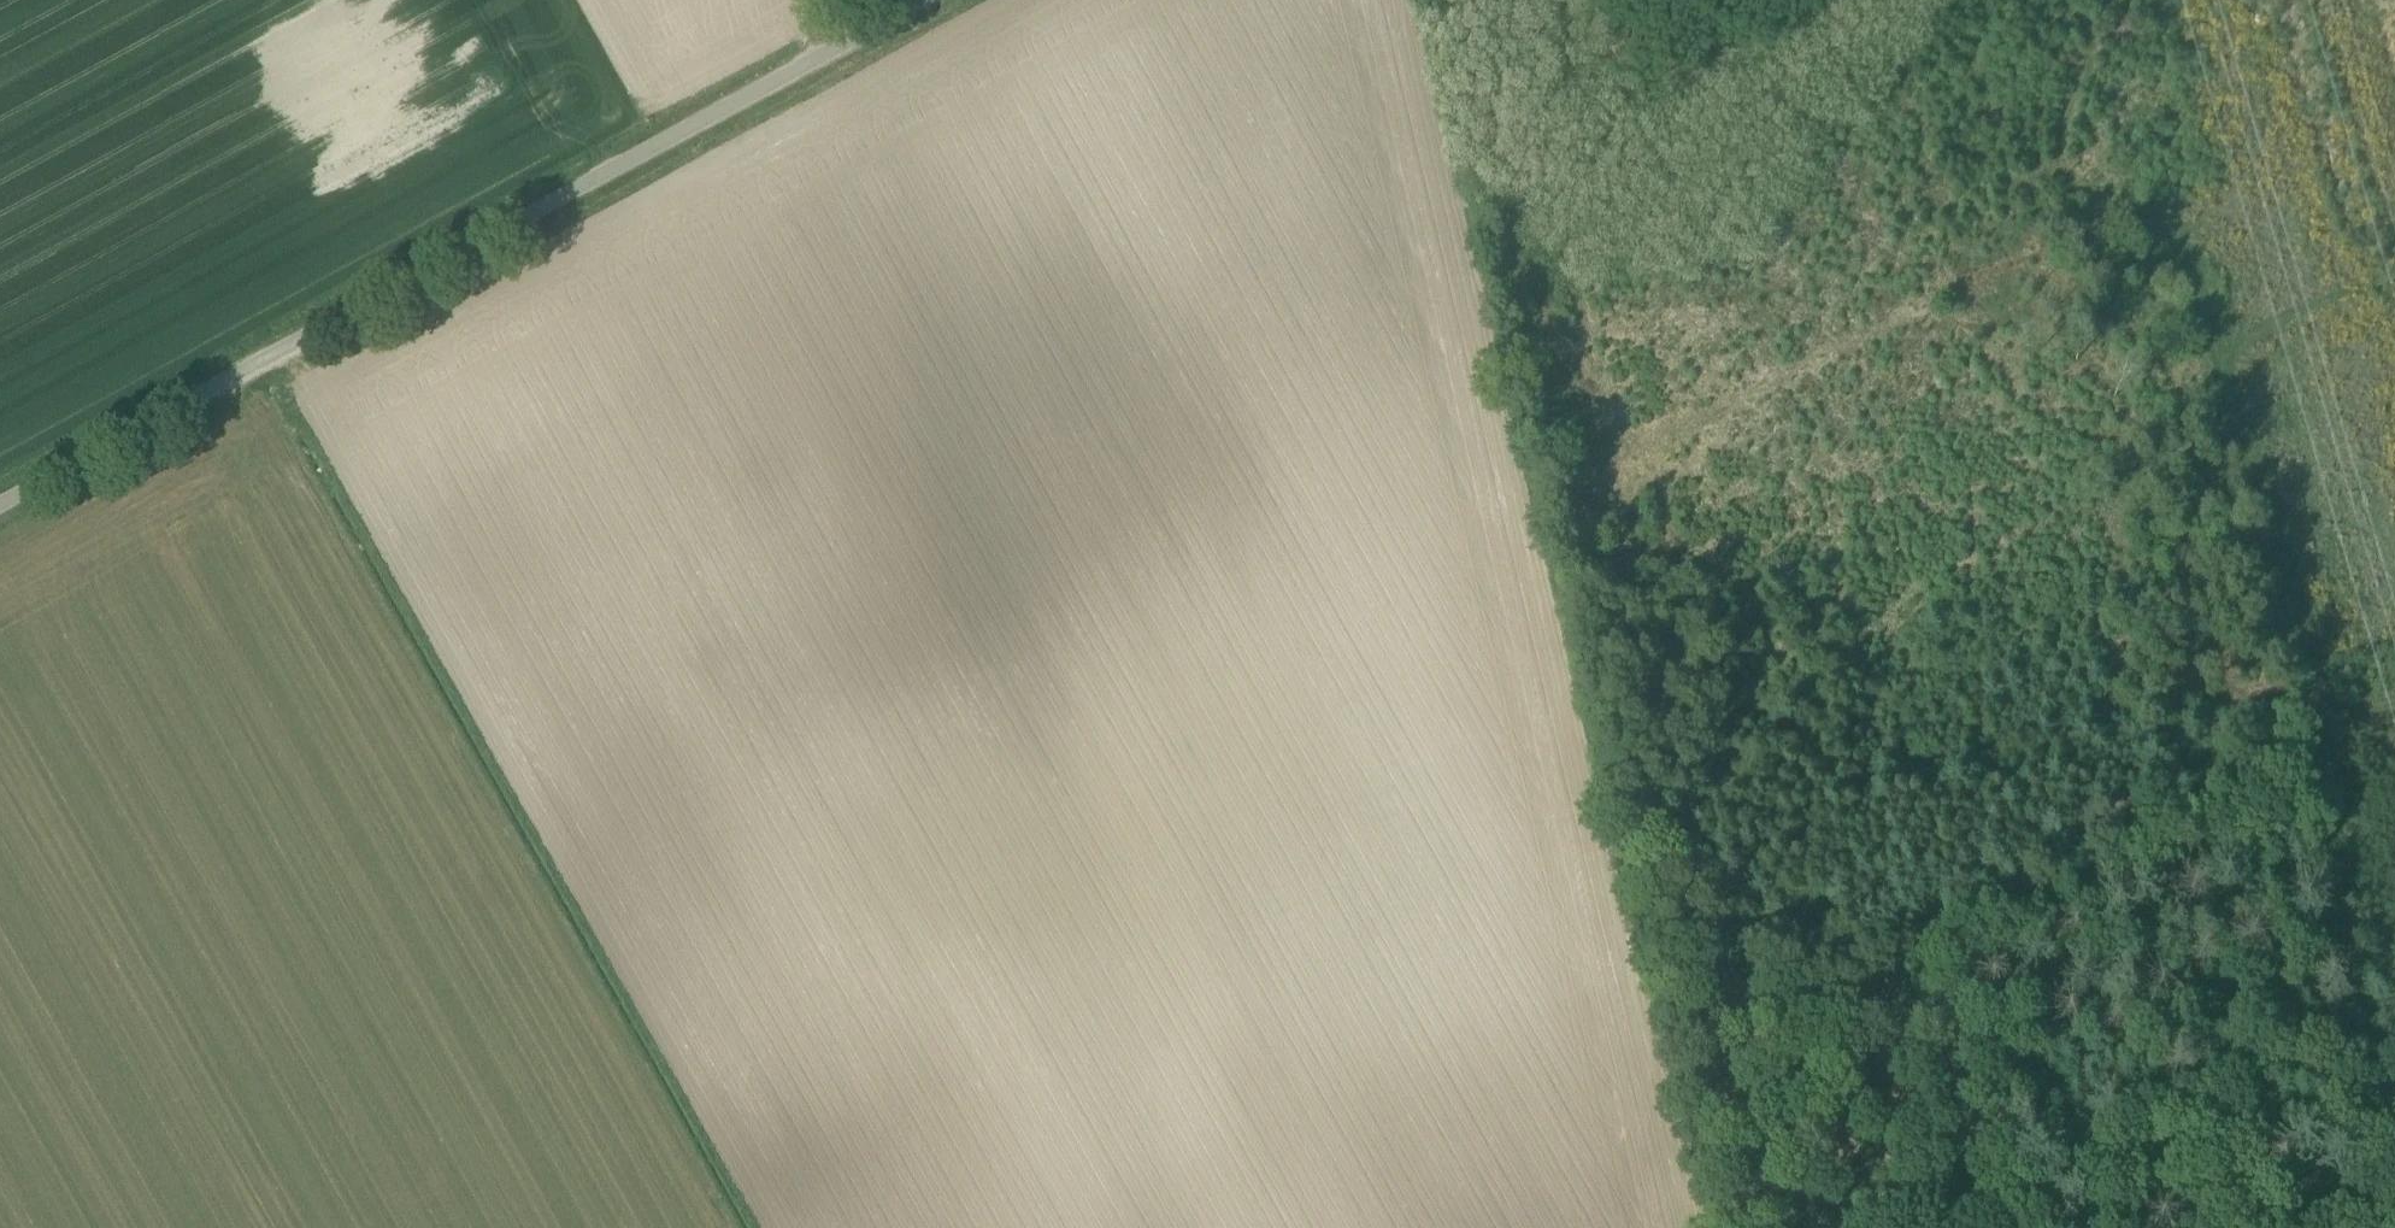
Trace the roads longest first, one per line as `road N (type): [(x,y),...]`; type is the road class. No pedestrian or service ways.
road 1 (unclassified): [(0,498),(912,0)]

